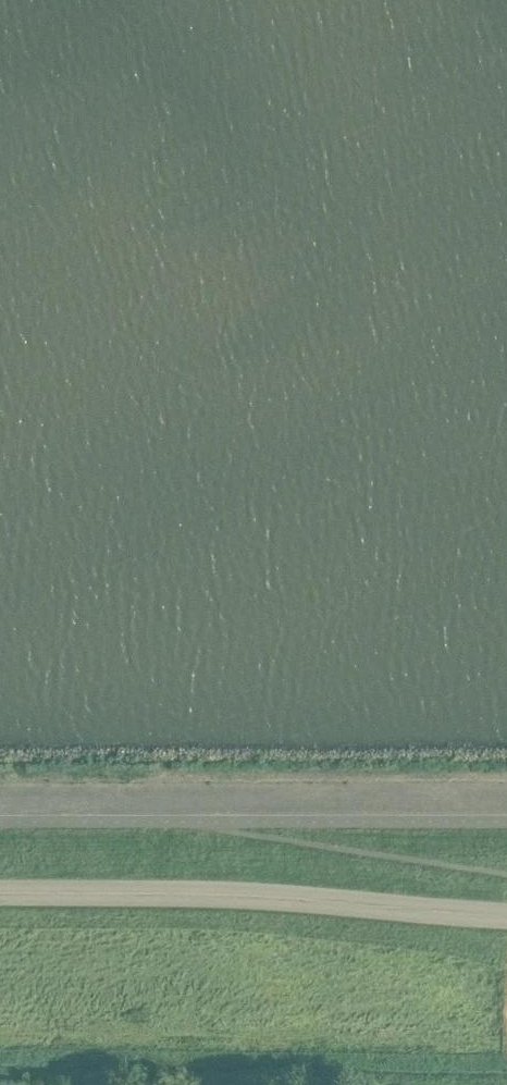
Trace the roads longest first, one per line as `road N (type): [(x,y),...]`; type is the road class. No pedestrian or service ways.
road 1 (tertiary): [(0,891),(223,892),(506,910)]

